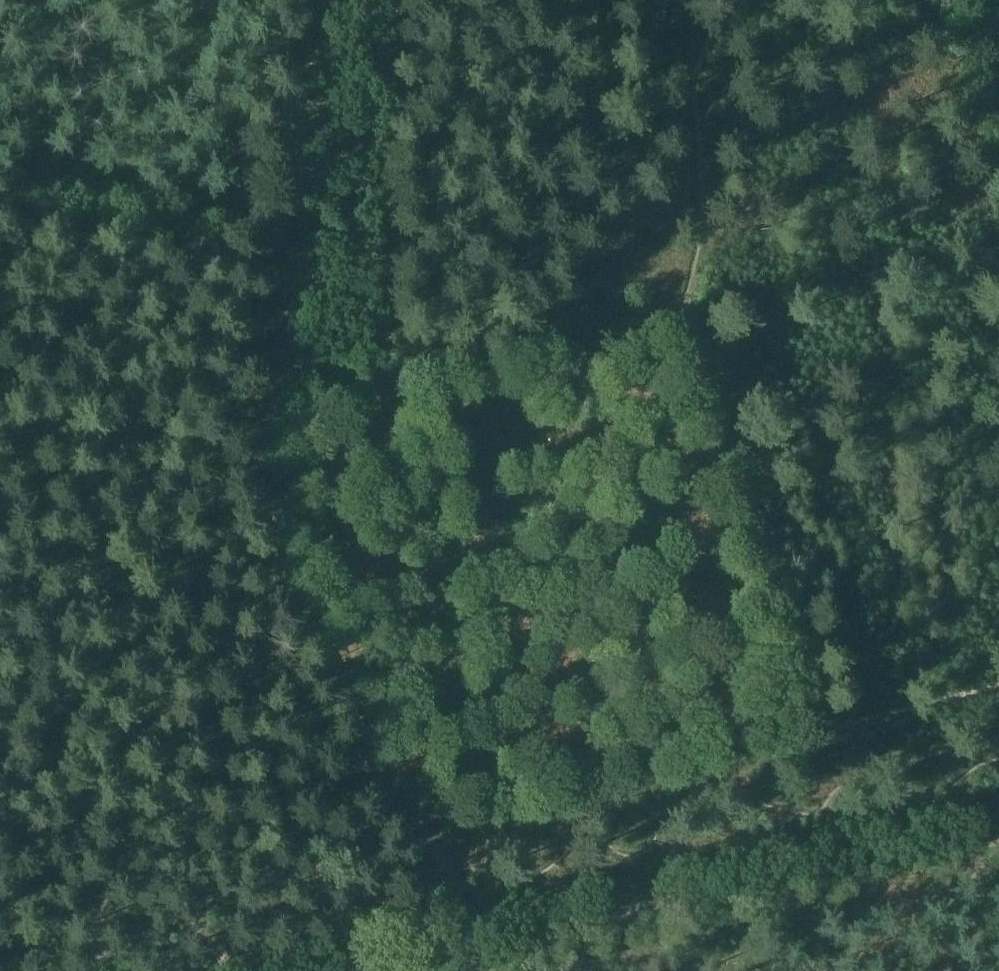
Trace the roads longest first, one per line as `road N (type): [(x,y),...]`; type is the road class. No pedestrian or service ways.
road 1 (track): [(3,970),(88,954),(360,831),(827,723),(701,416),(701,385)]
road 2 (track): [(0,187),(229,228),(84,970)]
road 3 (track): [(390,0),(387,375),(412,811),(477,950)]
road 4 (track): [(477,950),(596,913),(998,835)]
road 5 (track): [(621,0),(650,292)]
road 6 (track): [(827,723),(998,686)]

